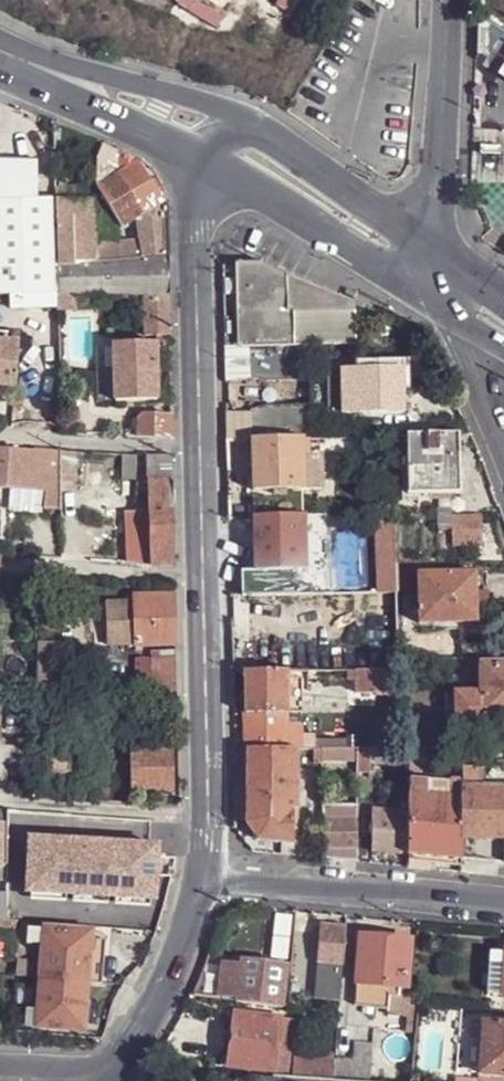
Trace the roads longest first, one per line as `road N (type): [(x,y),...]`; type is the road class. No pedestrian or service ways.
road 1 (residential): [(206,867),(503,899)]
road 2 (secondary): [(199,157),(451,308)]
road 3 (residential): [(199,157),(199,449)]
road 4 (secondary): [(272,136),(245,117),(169,90),(0,46)]
road 5 (residential): [(202,581),(206,867)]
road 6 (residential): [(434,245),(452,0)]
road 7 (residential): [(98,1080),(162,990),(206,867)]
road 8 (secondary): [(0,55),(199,157)]
road 9 (unclassified): [(0,568),(202,581)]
road 10 (unclassified): [(0,435),(199,449)]
road 11 (secondary): [(434,245),(272,136)]
road 12 (residential): [(503,438),(451,308)]
road 13 (residential): [(199,449),(202,581)]

